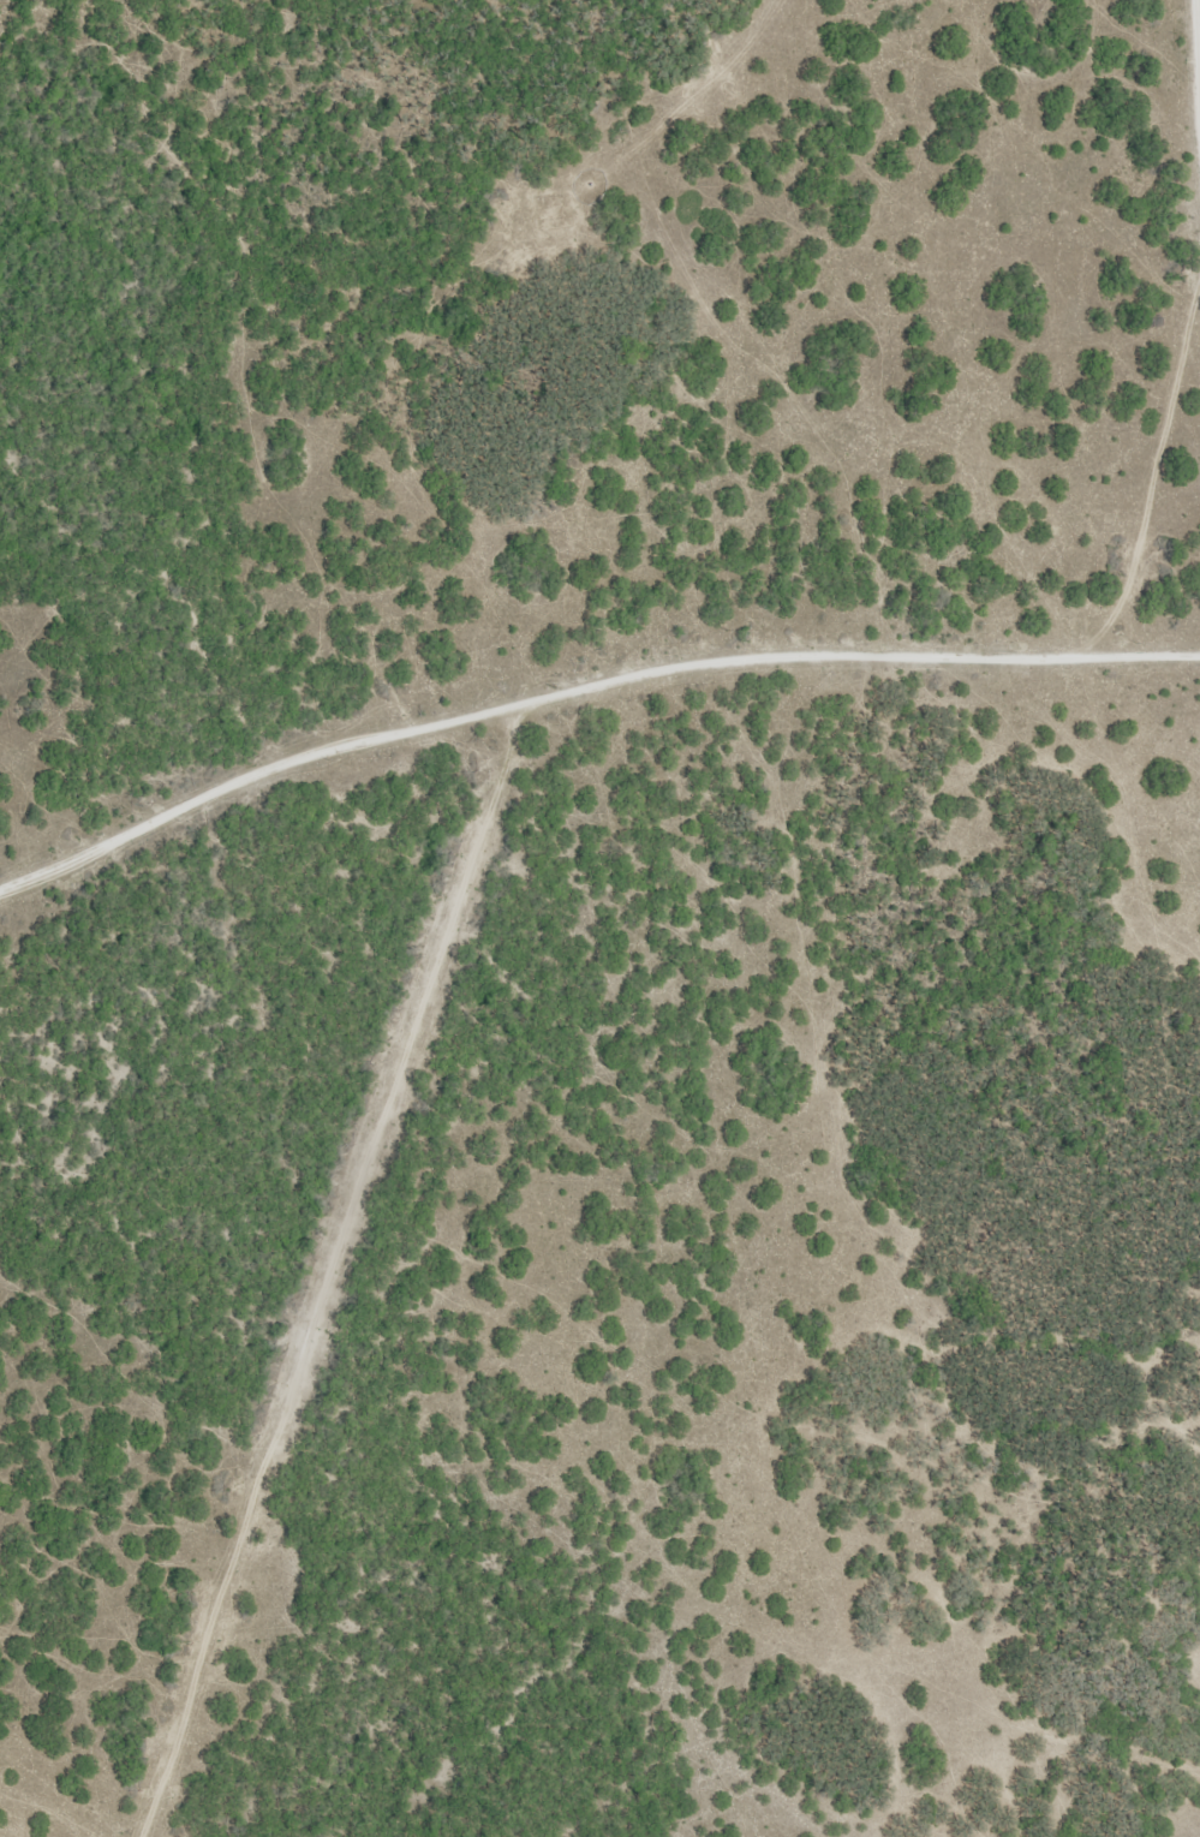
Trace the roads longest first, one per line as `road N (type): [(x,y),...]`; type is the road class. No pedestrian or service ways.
road 1 (residential): [(0,902),(604,704),(891,664),(1199,675)]

